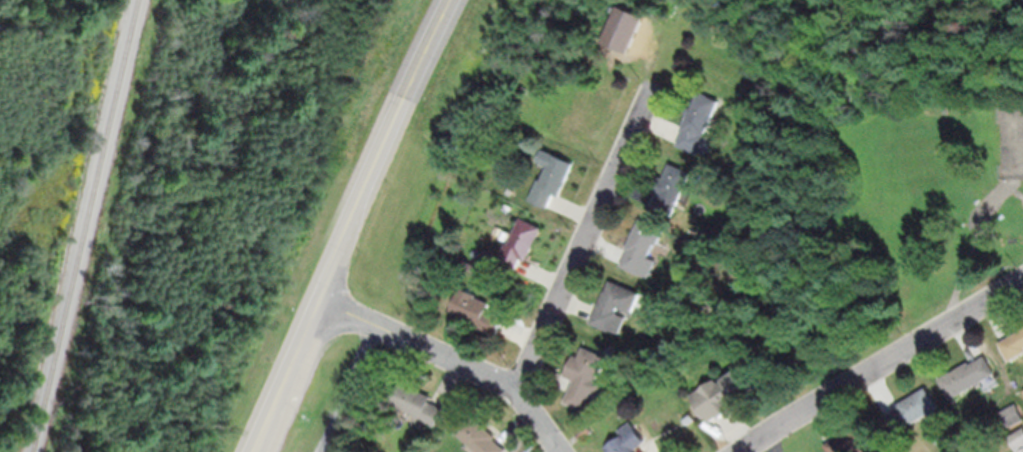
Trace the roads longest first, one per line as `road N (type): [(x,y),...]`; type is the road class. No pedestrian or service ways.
road 1 (primary): [(315,299),(458,0)]
road 2 (residential): [(518,391),(649,90)]
road 3 (residential): [(743,451),(1022,279)]
road 4 (residential): [(564,451),(518,391),(315,299)]
road 5 (primary): [(315,299),(247,451)]
road 6 (primary): [(258,451),(315,299)]
road 7 (residential): [(378,323),(315,451)]

